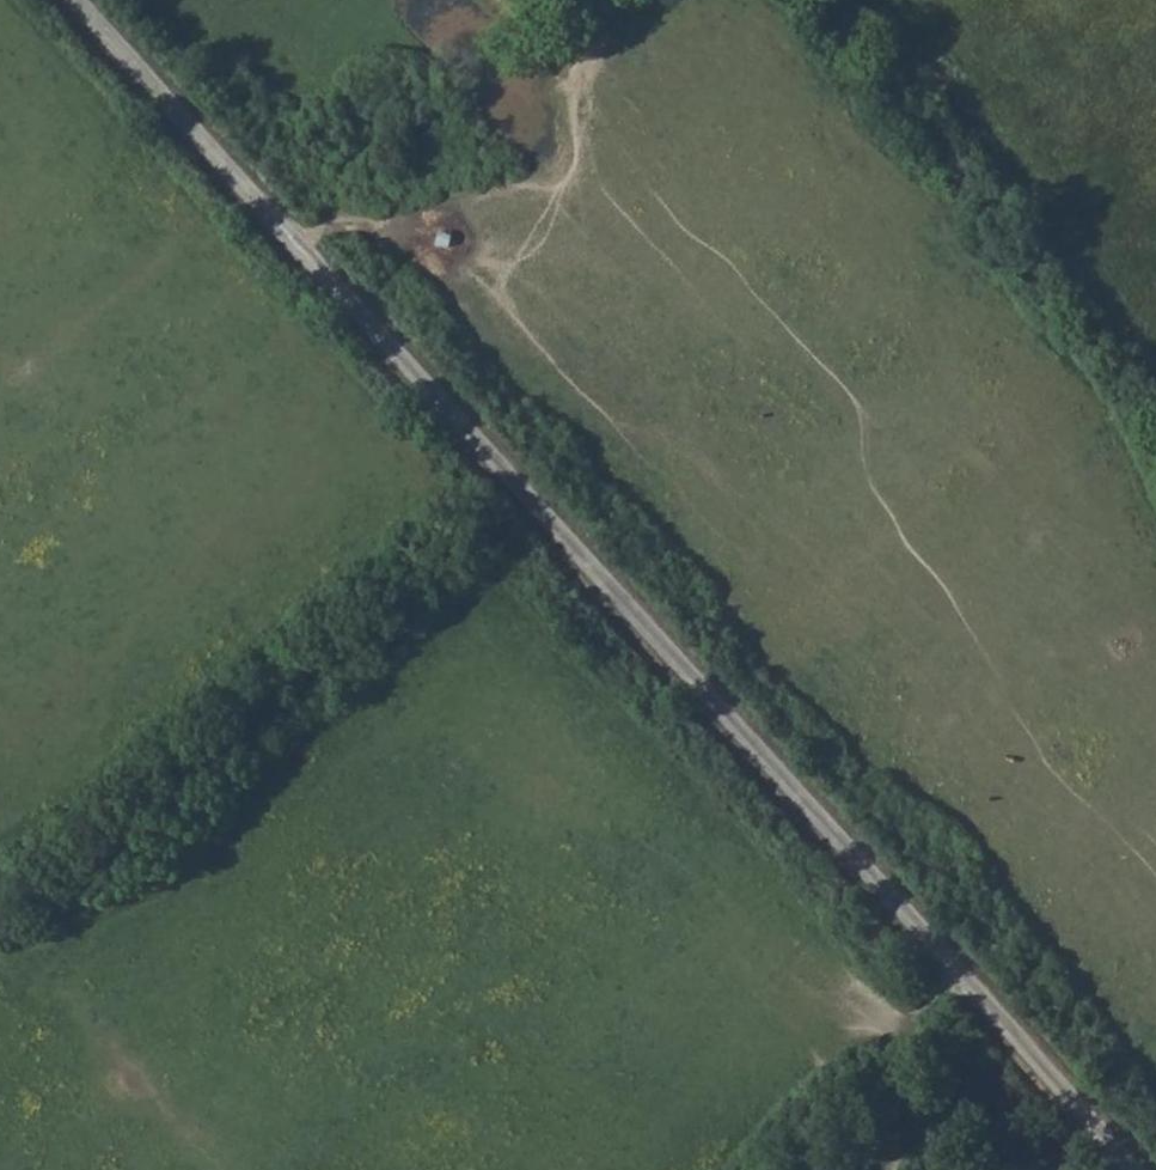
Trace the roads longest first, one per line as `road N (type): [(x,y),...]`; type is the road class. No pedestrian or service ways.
road 1 (unclassified): [(1128,1169),(474,434),(72,0)]

